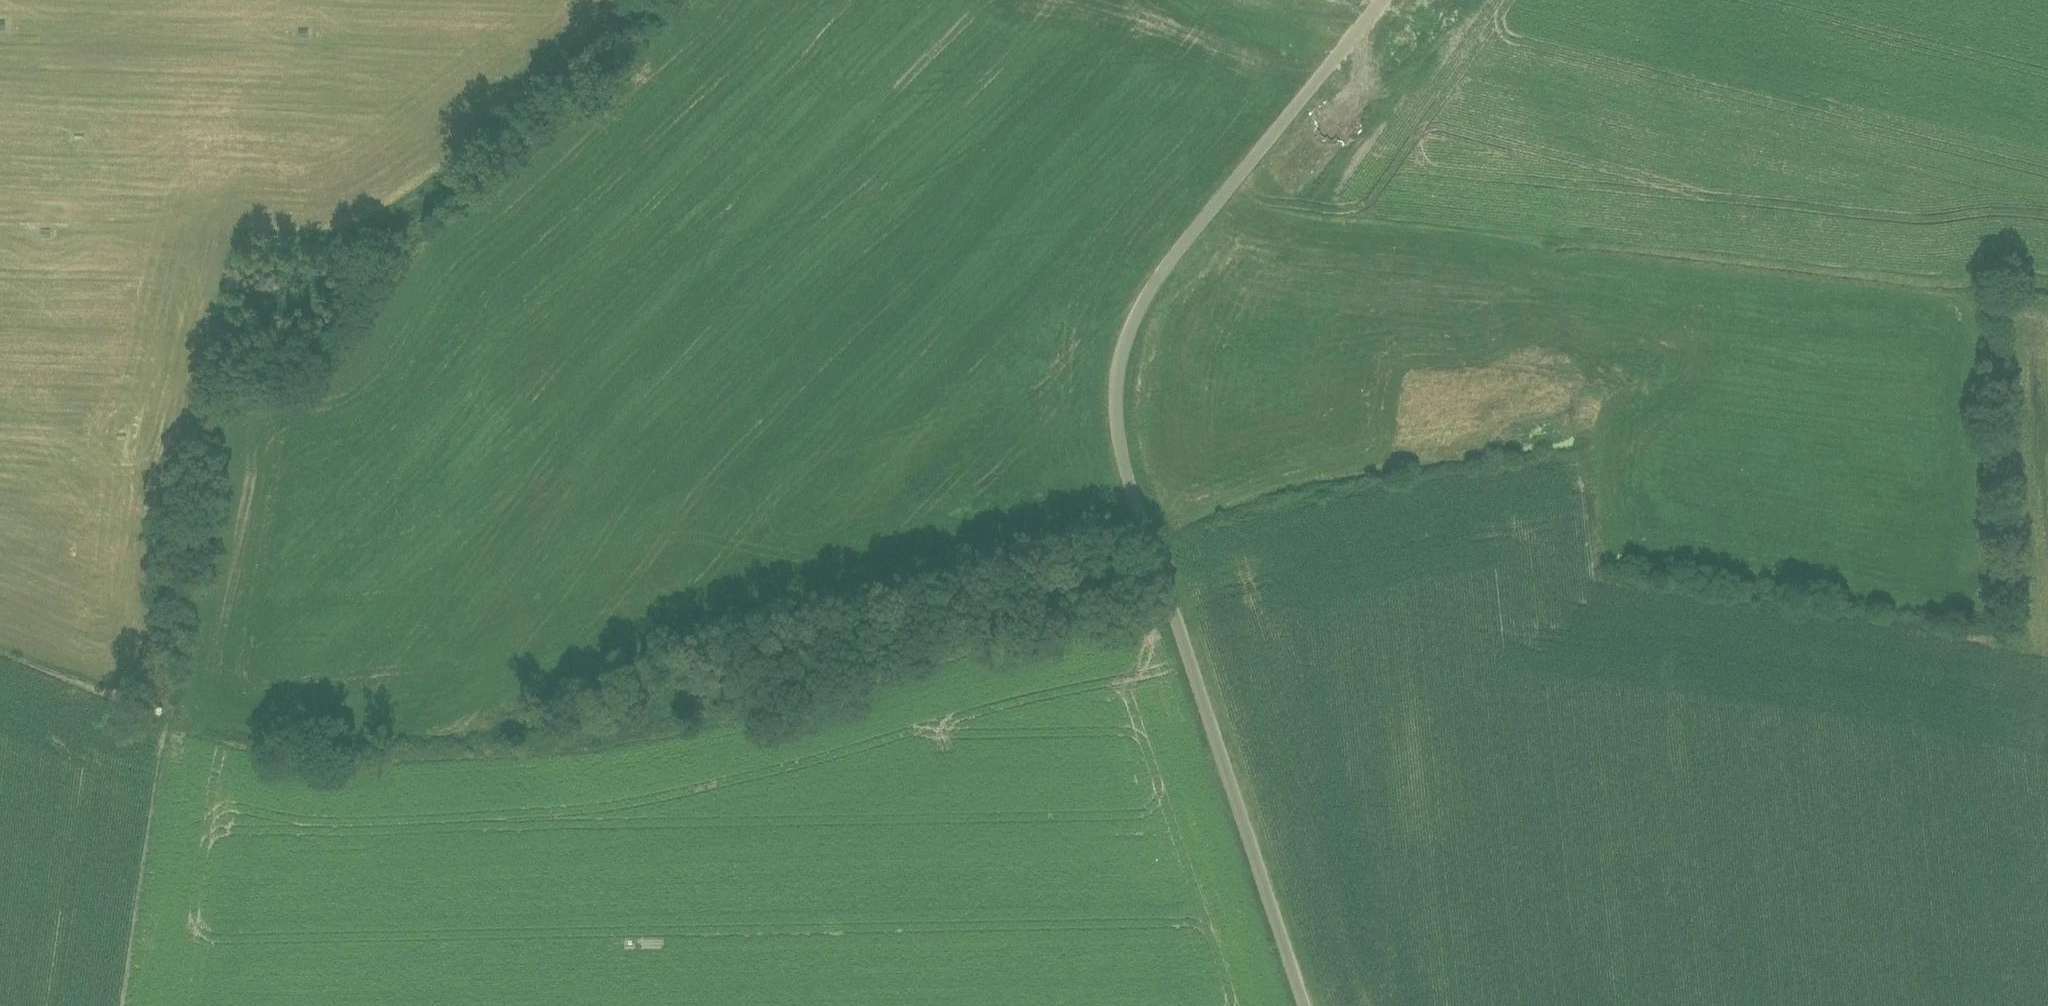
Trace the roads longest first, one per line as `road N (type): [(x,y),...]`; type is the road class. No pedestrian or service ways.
road 1 (residential): [(1310,1005),(1147,541),(1116,391),(1123,355),(1153,303),(1392,0)]

